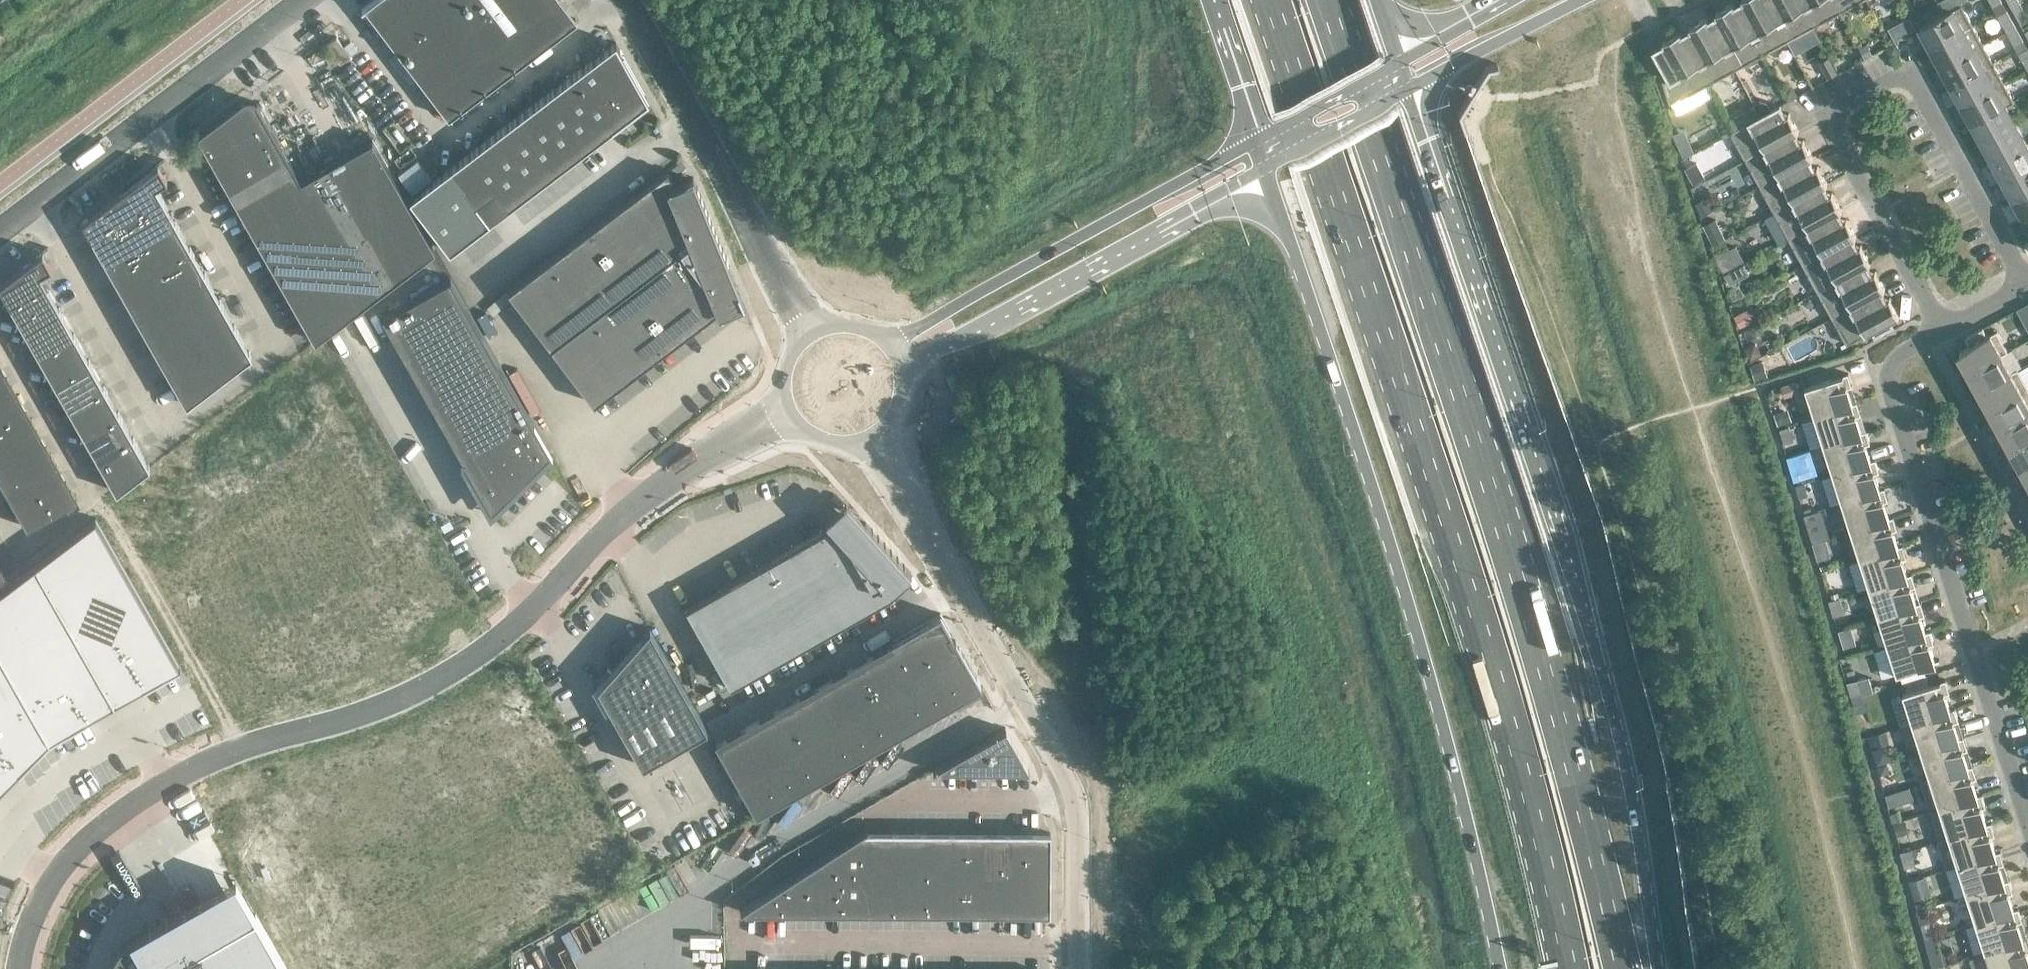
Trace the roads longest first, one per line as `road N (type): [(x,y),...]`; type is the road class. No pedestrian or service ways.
road 1 (trunk): [(1270,0),(1486,641),(1566,968)]
road 2 (trunk): [(1623,968),(1445,334),(1334,0)]
road 3 (unclassified): [(784,419),(631,509),(480,654),(422,689),(192,771),(88,840),(24,935),(19,968)]
road 4 (trunk): [(1657,968),(1633,795),(1570,565),(1406,93)]
road 5 (trunk): [(1265,171),(1435,696),(1500,968)]
road 6 (residential): [(2027,285),(1919,85),(1893,75),(1839,104),(1836,127),(1937,332)]
road 7 (residential): [(2027,830),(1894,406),(1894,365),(1937,332)]
road 8 (unclassified): [(1076,880),(1072,799),(874,444)]
road 9 (unclassified): [(1255,144),(886,339)]
road 10 (unclassified): [(905,371),(1265,171)]
road 11 (unclassified): [(301,0),(0,232)]
road 12 (unclassified): [(808,331),(622,0)]
road 13 (unclassified): [(1406,93),(1579,0)]
road 14 (unclassified): [(1396,65),(1255,144)]
road 15 (unclassified): [(1265,171),(1406,93)]
road 16 (trunk): [(1210,0),(1255,144)]
road 17 (unclassified): [(1174,968),(1116,893),(1076,880)]
road 18 (unclassified): [(1504,0),(1396,65)]

